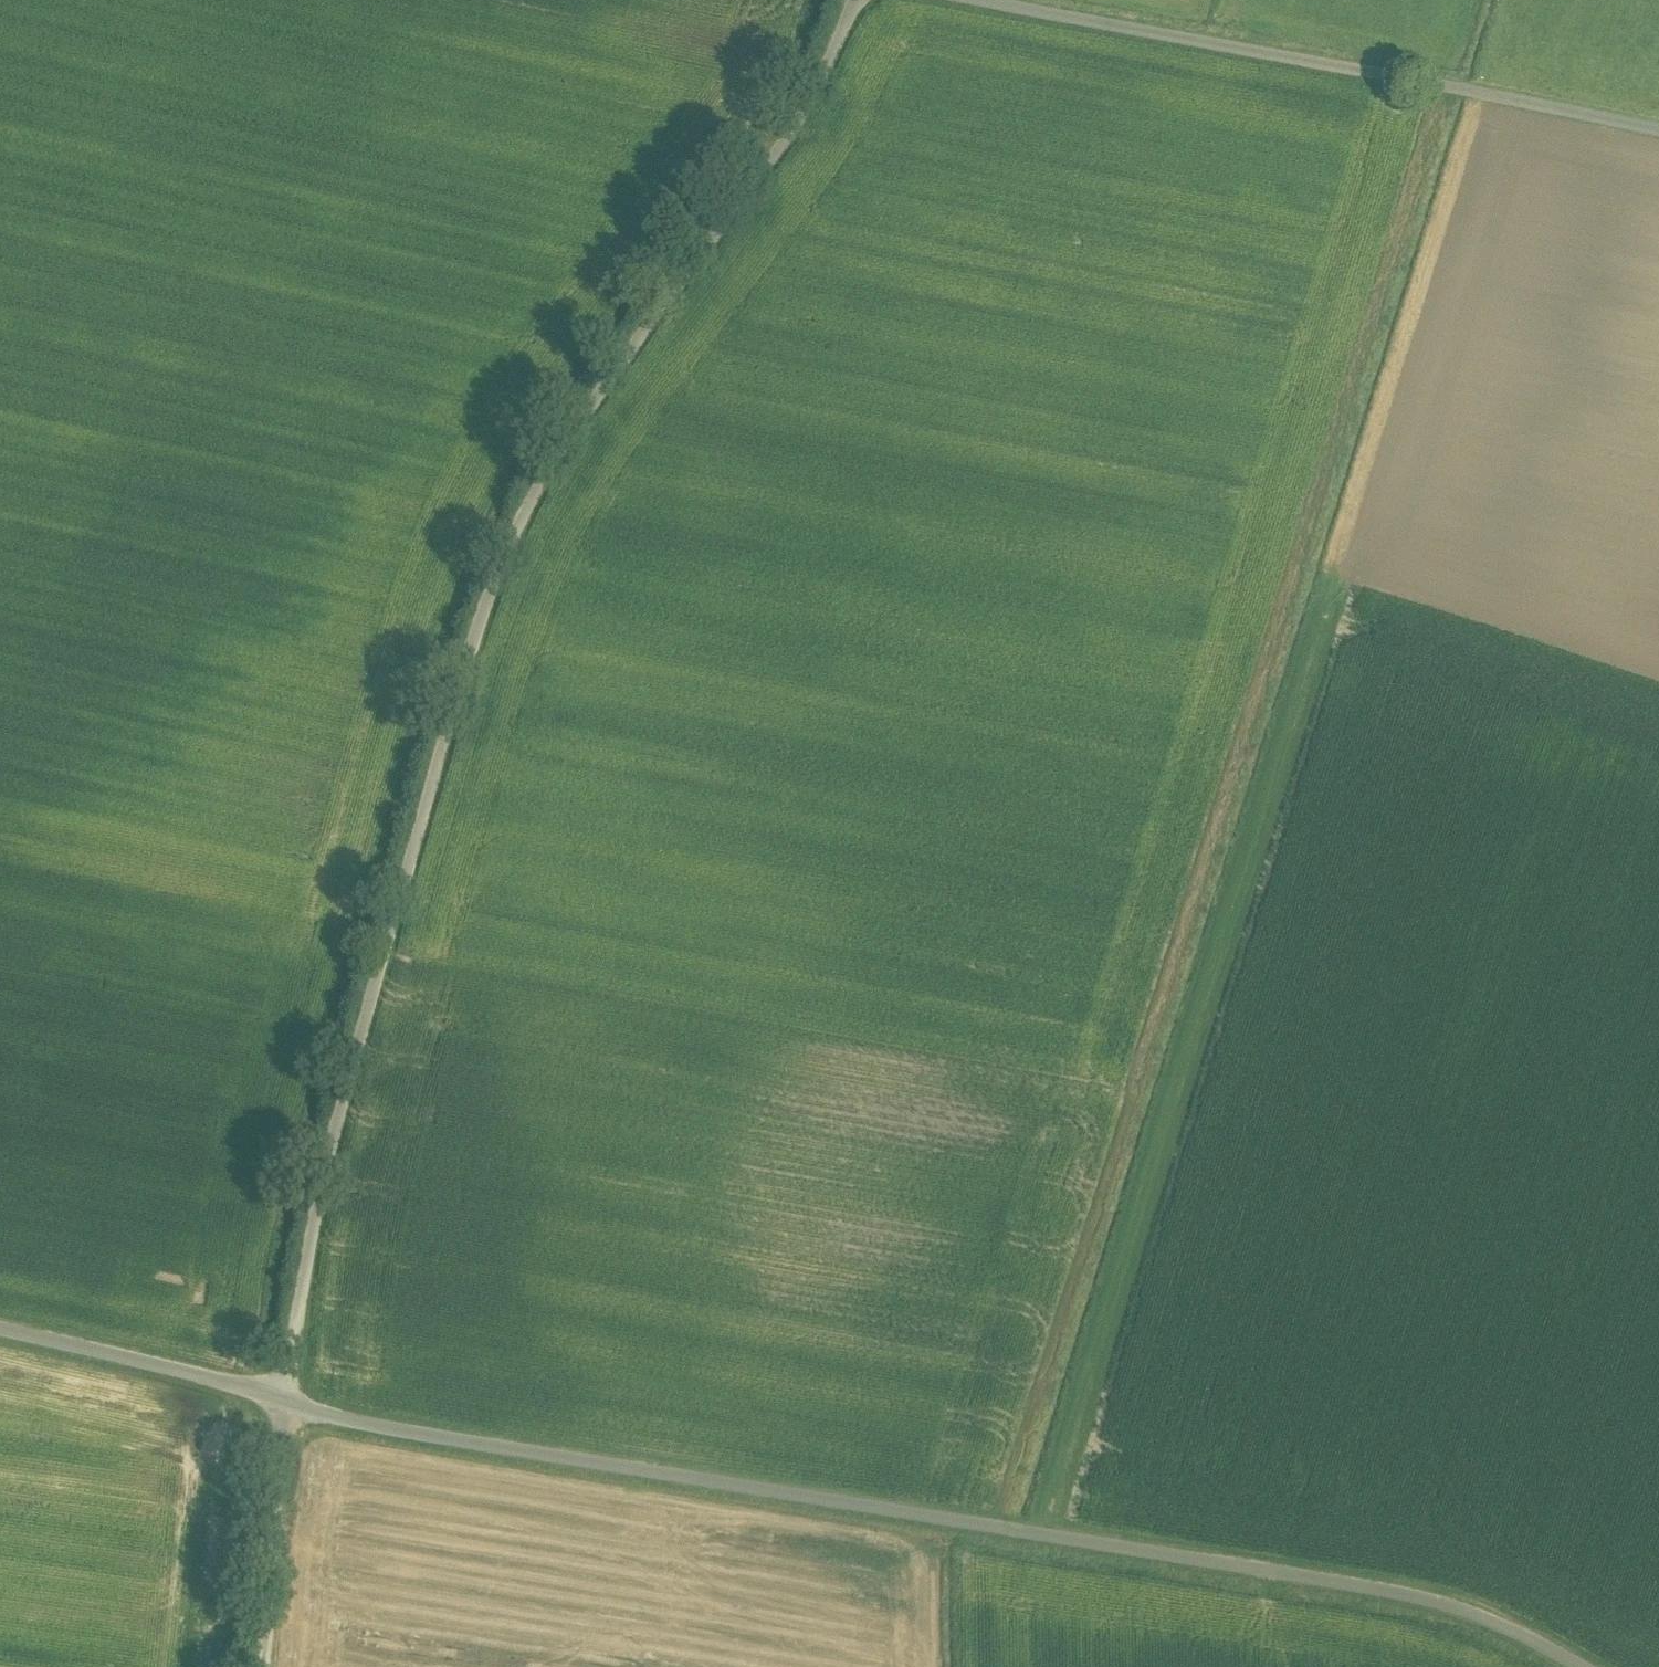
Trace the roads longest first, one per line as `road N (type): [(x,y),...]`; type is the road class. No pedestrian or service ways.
road 1 (unclassified): [(854,0),(817,89),(627,348),(527,509),(492,594),(342,1101),(281,1408)]
road 2 (unclassified): [(1572,1666),(1517,1636),(1402,1597),(281,1408)]
road 3 (unclassified): [(952,0),(1658,134)]
road 4 (unclassified): [(281,1408),(0,1334)]
road 5 (track): [(281,1408),(256,1666)]

